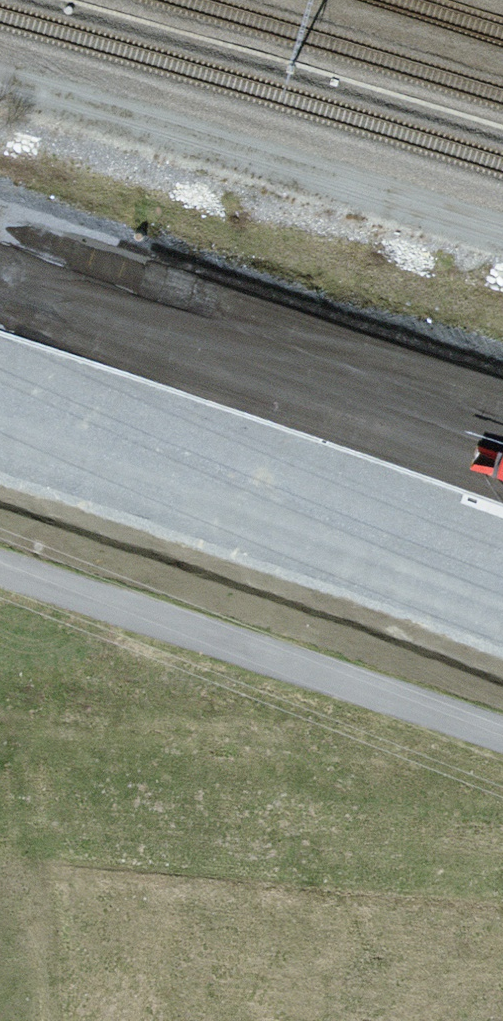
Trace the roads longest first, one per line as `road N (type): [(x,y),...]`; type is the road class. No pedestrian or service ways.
road 1 (motorway): [(0,440),(299,539),(502,617)]
road 2 (motorway): [(502,465),(0,292)]
road 3 (unclassified): [(0,563),(502,730)]

